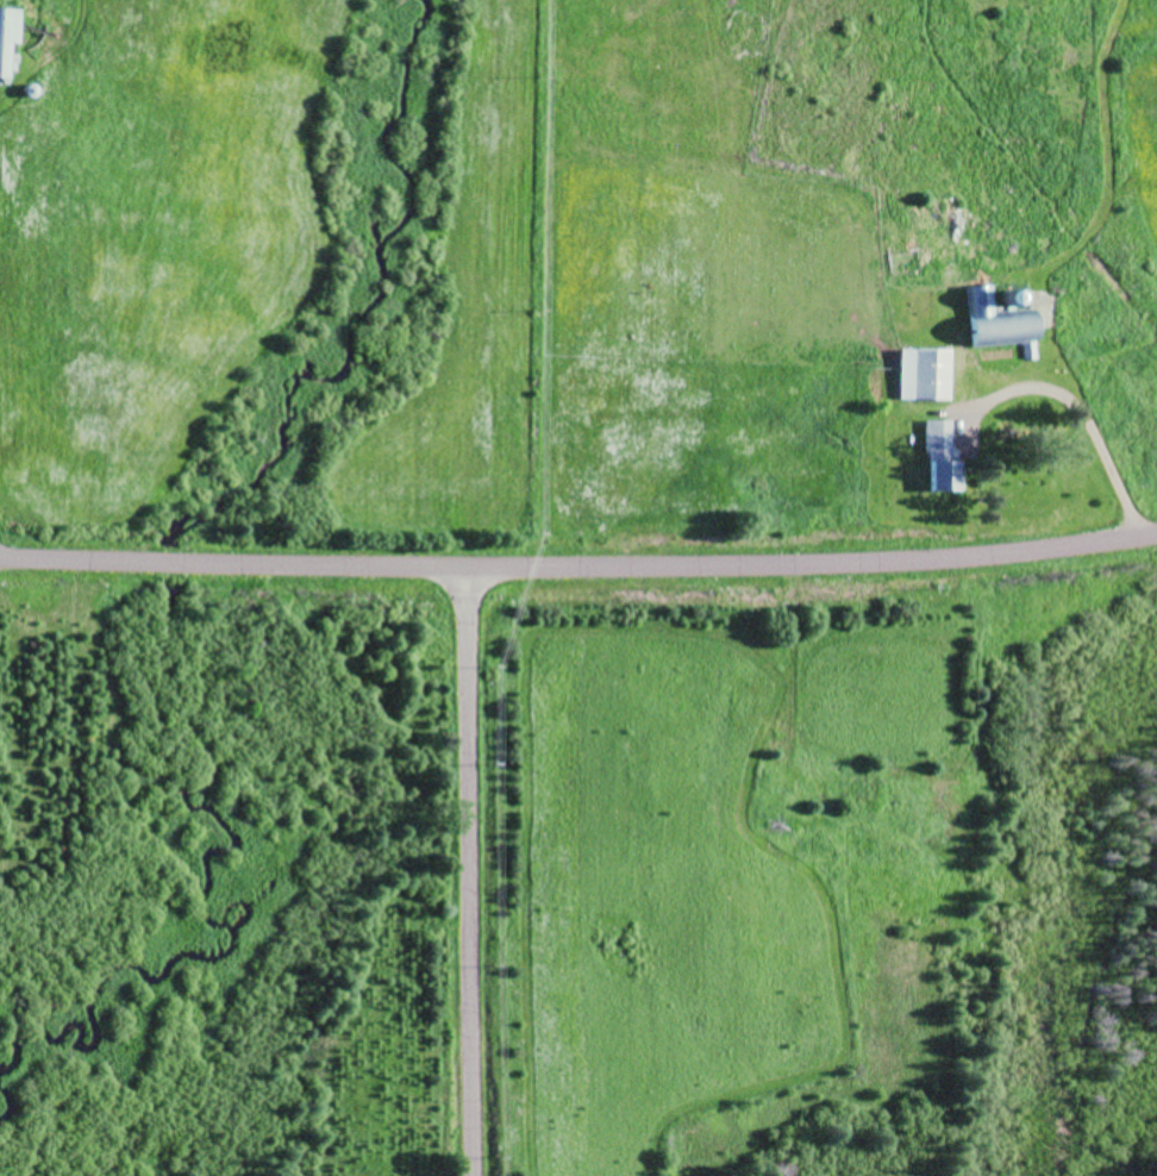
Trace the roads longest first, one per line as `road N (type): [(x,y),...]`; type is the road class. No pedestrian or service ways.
road 1 (residential): [(1156,546),(945,573),(443,580),(0,558)]
road 2 (residential): [(447,1175),(443,580)]

